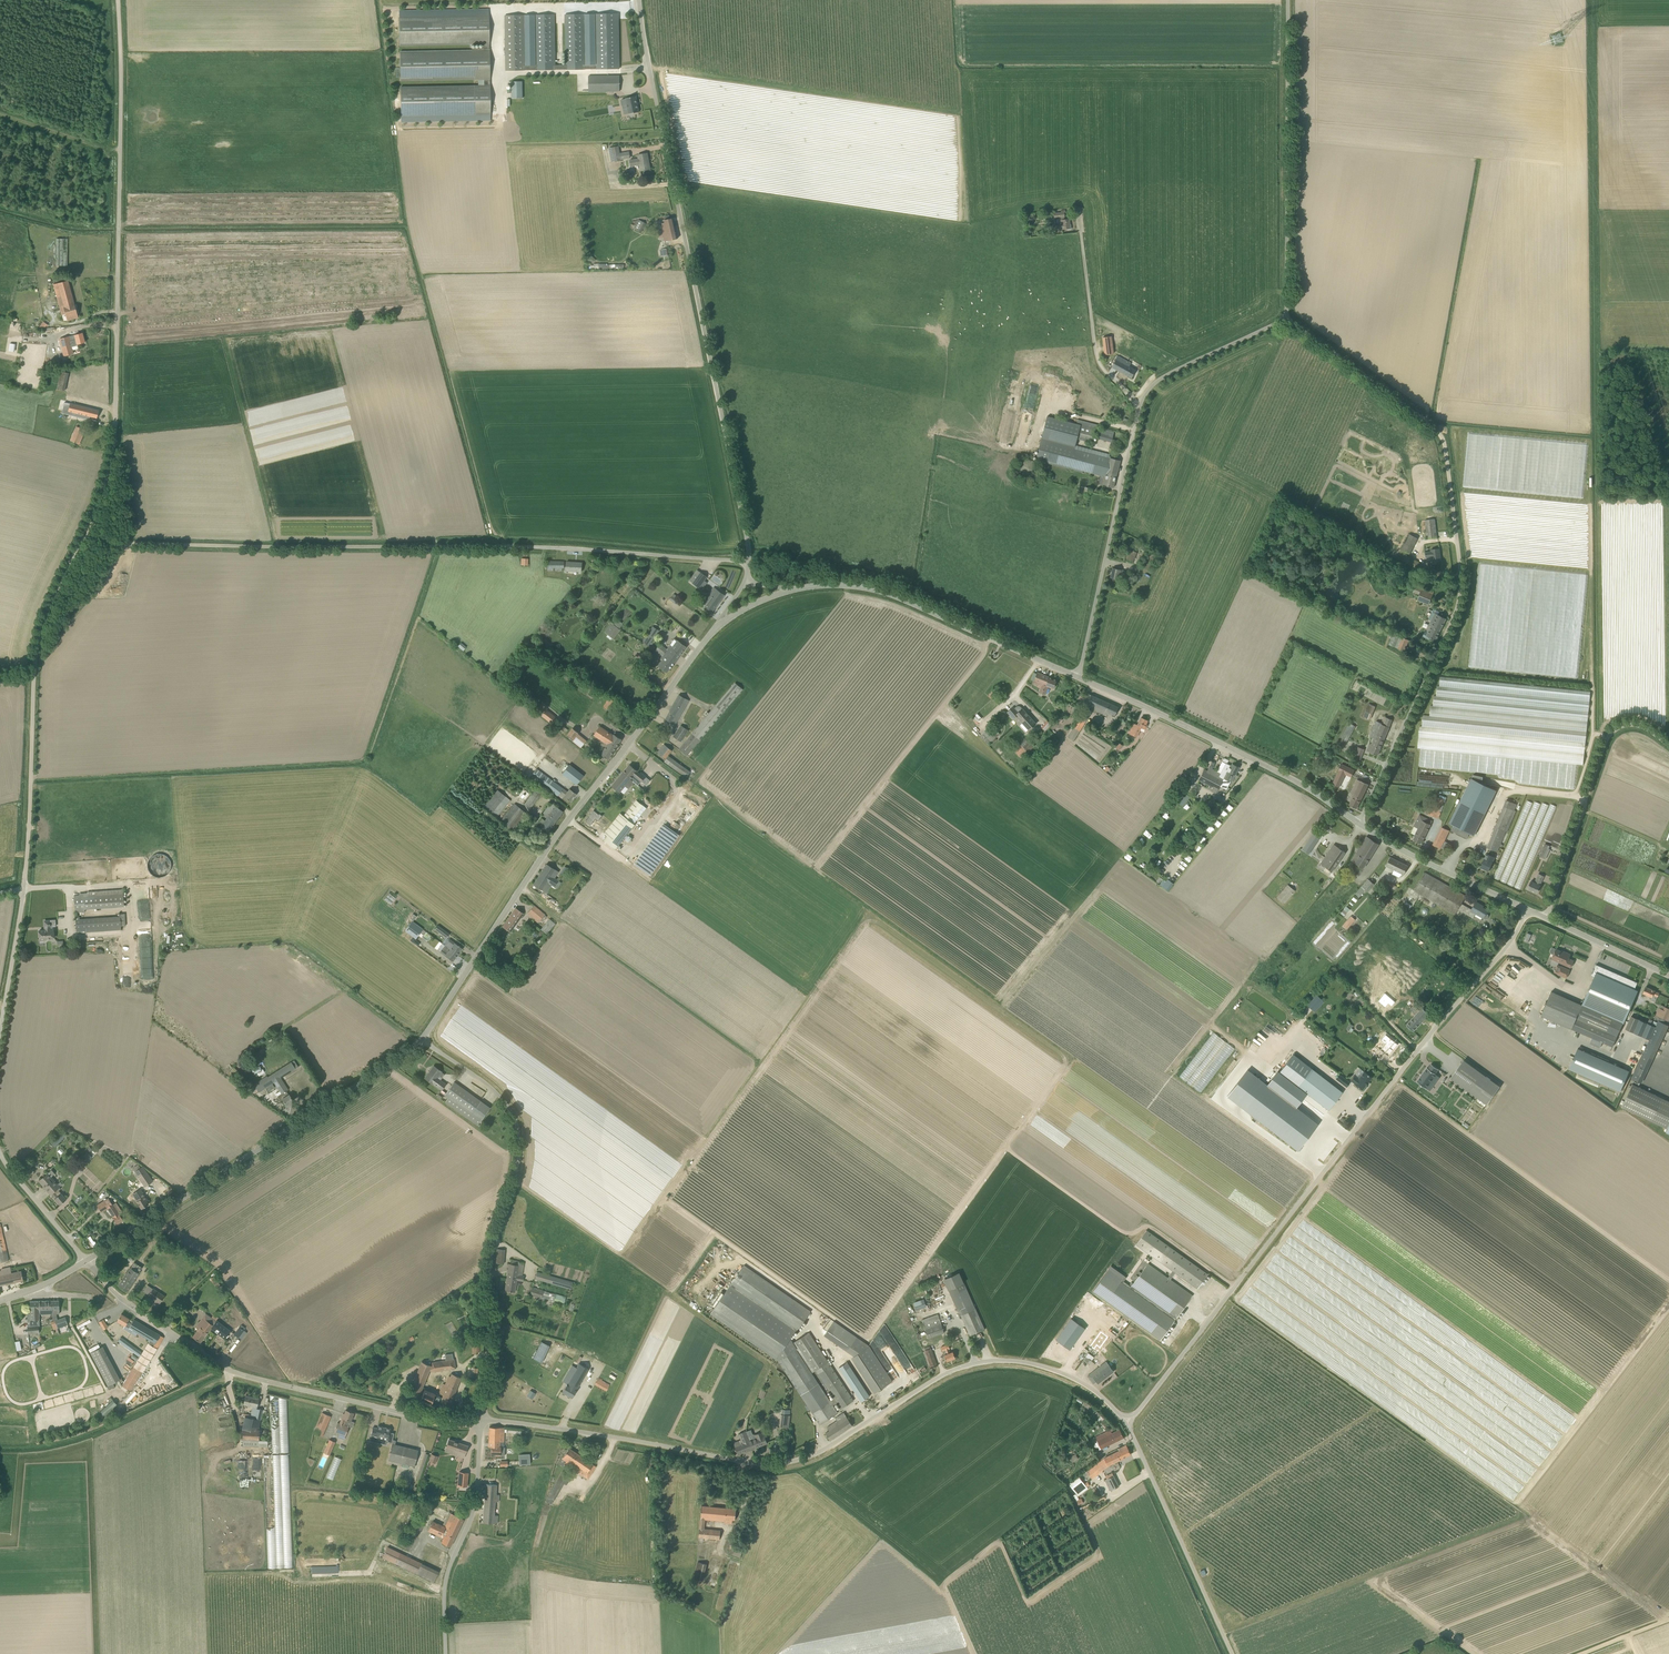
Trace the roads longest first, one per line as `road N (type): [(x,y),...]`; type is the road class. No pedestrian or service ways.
road 1 (unclassified): [(1128,1425),(1077,1380),(1010,1361),(941,1375),(821,1453),(780,1465),(487,1423)]
road 2 (unclassified): [(748,563),(548,550),(130,547),(84,532)]
road 3 (unclassified): [(1529,910),(1128,1425)]
road 4 (unclassified): [(1362,823),(1462,600),(1449,452),(1436,429),(1288,323)]
road 5 (unclassified): [(748,563),(639,0)]
road 6 (unclassified): [(84,532),(115,436),(118,0)]
road 7 (tertiary): [(421,1040),(547,850),(711,635)]
road 8 (unclassified): [(478,1423),(233,1372),(123,1300),(86,1261)]
road 9 (unclassified): [(487,1423),(489,1261),(517,1165),(516,1125),(501,1097),(421,1040)]
road 10 (tertiary): [(86,1261),(421,1040)]
road 11 (unclassified): [(24,888),(34,655),(84,532)]
road 12 (unclassified): [(1288,323),(1289,0)]
road 13 (tertiary): [(1362,823),(1269,766),(1080,678)]
road 14 (tertiary): [(1080,678),(893,596),(860,587),(789,590)]
road 15 (unclassified): [(1080,678),(1139,412)]
road 16 (unclassified): [(1546,918),(1610,735),(1638,724),(1668,742)]
road 17 (unclassified): [(1230,1653),(1128,1425)]
road 18 (unclassified): [(444,1653),(445,1573),(473,1511),(478,1423)]
road 19 (unclassified): [(1079,220),(1097,355),(1139,412)]
road 20 (tertiary): [(1529,910),(1362,823)]
road 21 (unclassified): [(1139,412),(1160,379),(1288,323)]
road 22 (unclassified): [(0,1033),(24,888)]
road 23 (unclassified): [(86,1261),(0,1153)]
road 24 (tertiary): [(1668,975),(1546,918)]
road 25 (track): [(120,150),(0,113)]

